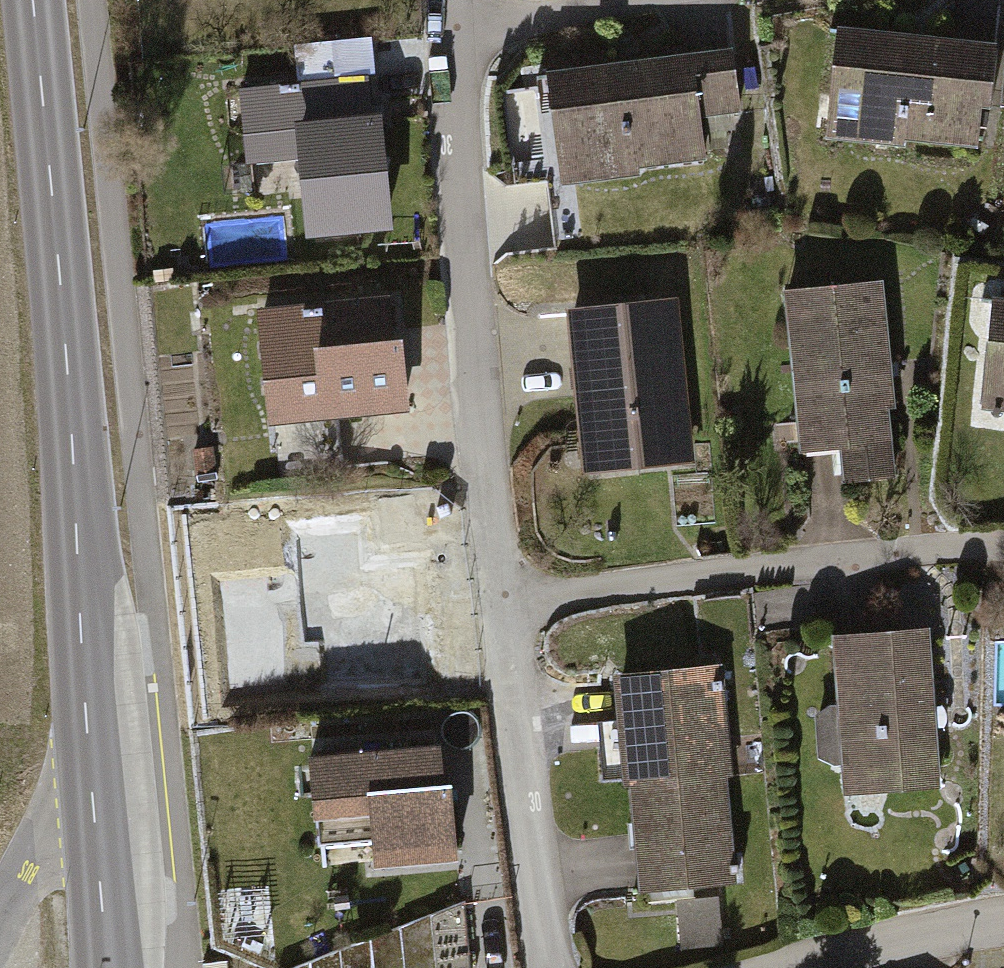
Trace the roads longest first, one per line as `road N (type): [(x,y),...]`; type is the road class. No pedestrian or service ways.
road 1 (residential): [(548,967),(464,280),(449,0)]
road 2 (secondary): [(32,0),(72,433),(107,967)]
road 3 (residential): [(801,967),(1003,921)]

